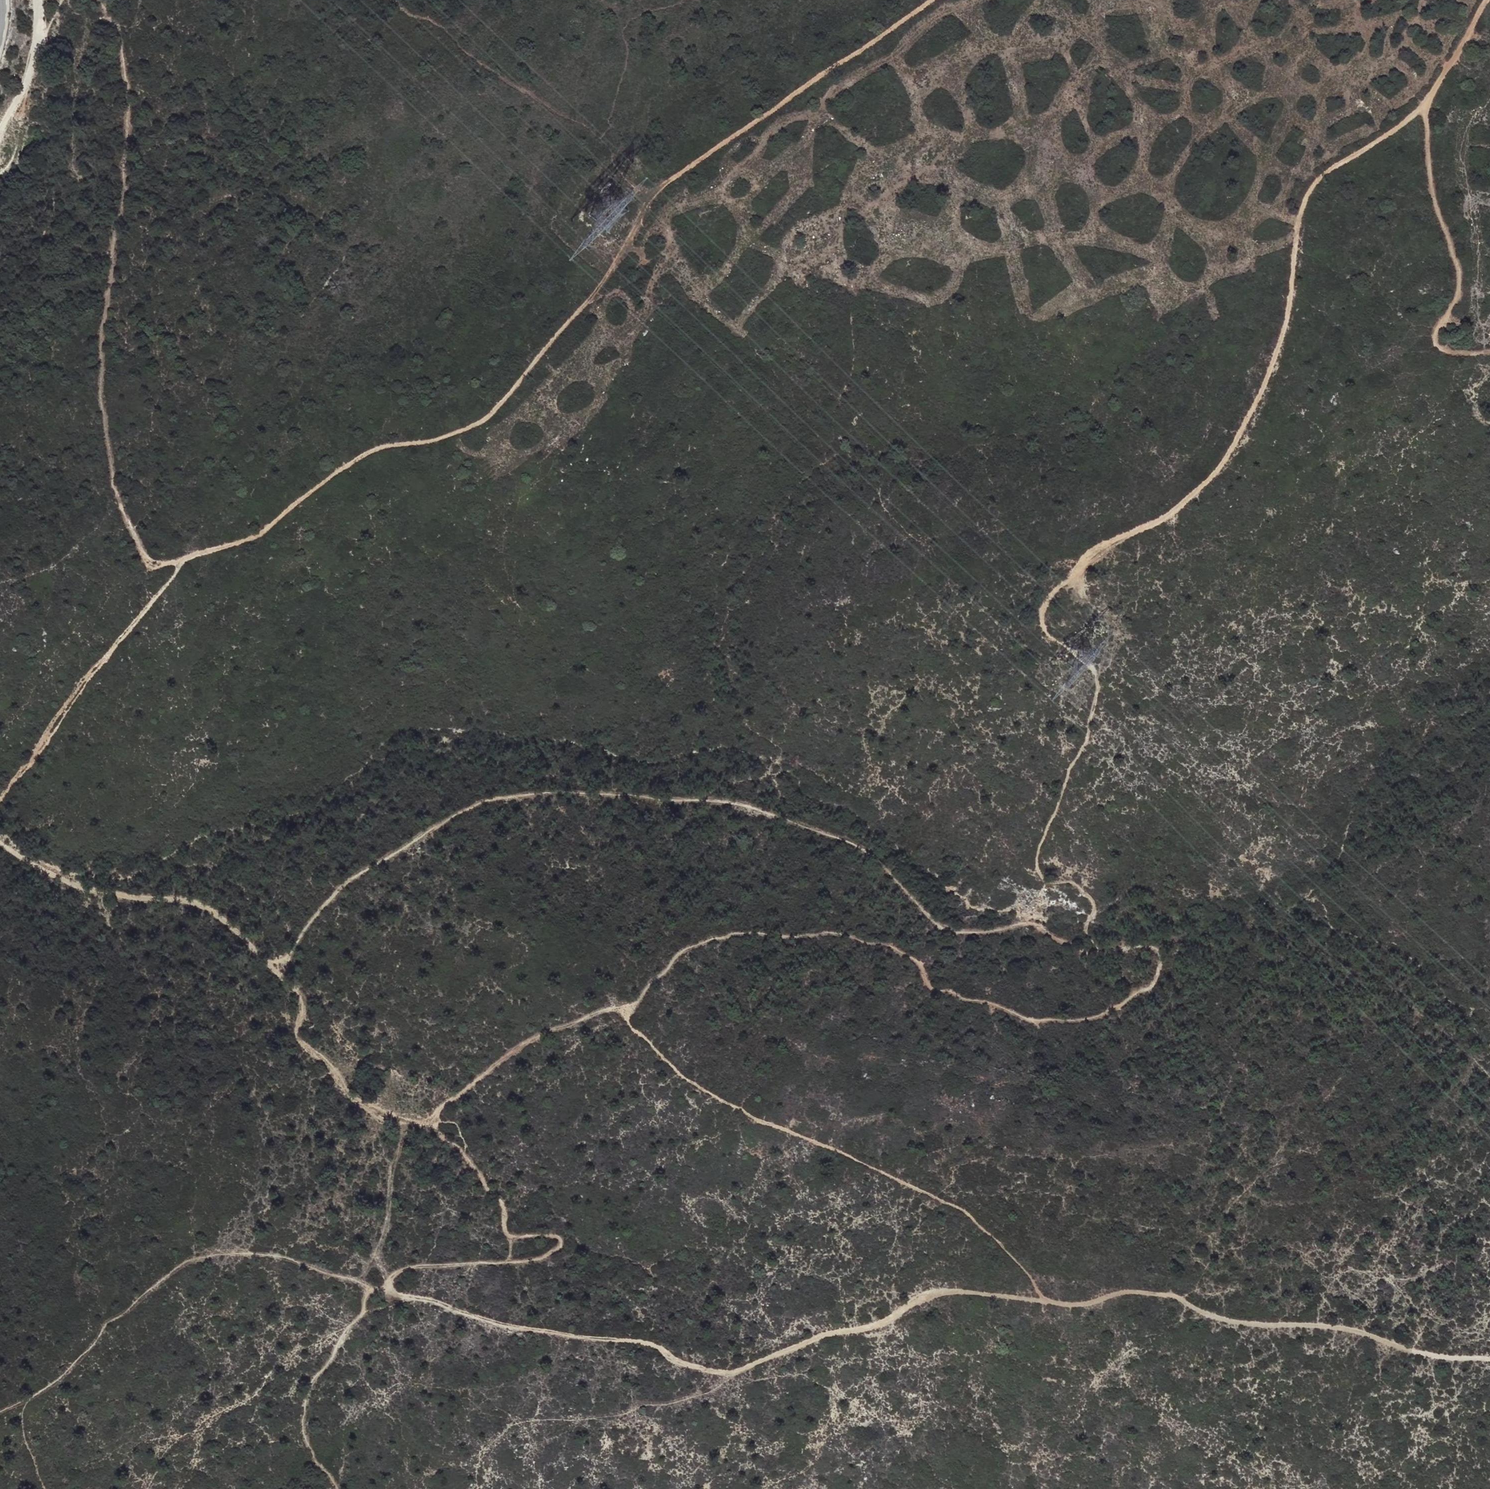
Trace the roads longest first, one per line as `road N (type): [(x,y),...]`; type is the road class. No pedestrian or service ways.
road 1 (track): [(407,1291),(519,1324),(634,1339),(724,1370),(838,1329),(890,1320),(937,1293),(965,1288),(1076,1300),(1131,1287),(1248,1319),(1337,1324),(1489,1357)]
road 2 (track): [(929,0),(701,159),(634,226),(583,307),(493,414),(426,446),(380,446),(249,540),(184,561)]
road 3 (track): [(1487,0),(1423,105),(1309,184),(1289,302),(1263,389),(1205,481),(1156,521),(1090,552),(1041,609)]
road 4 (track): [(42,0),(27,88),(0,146)]

